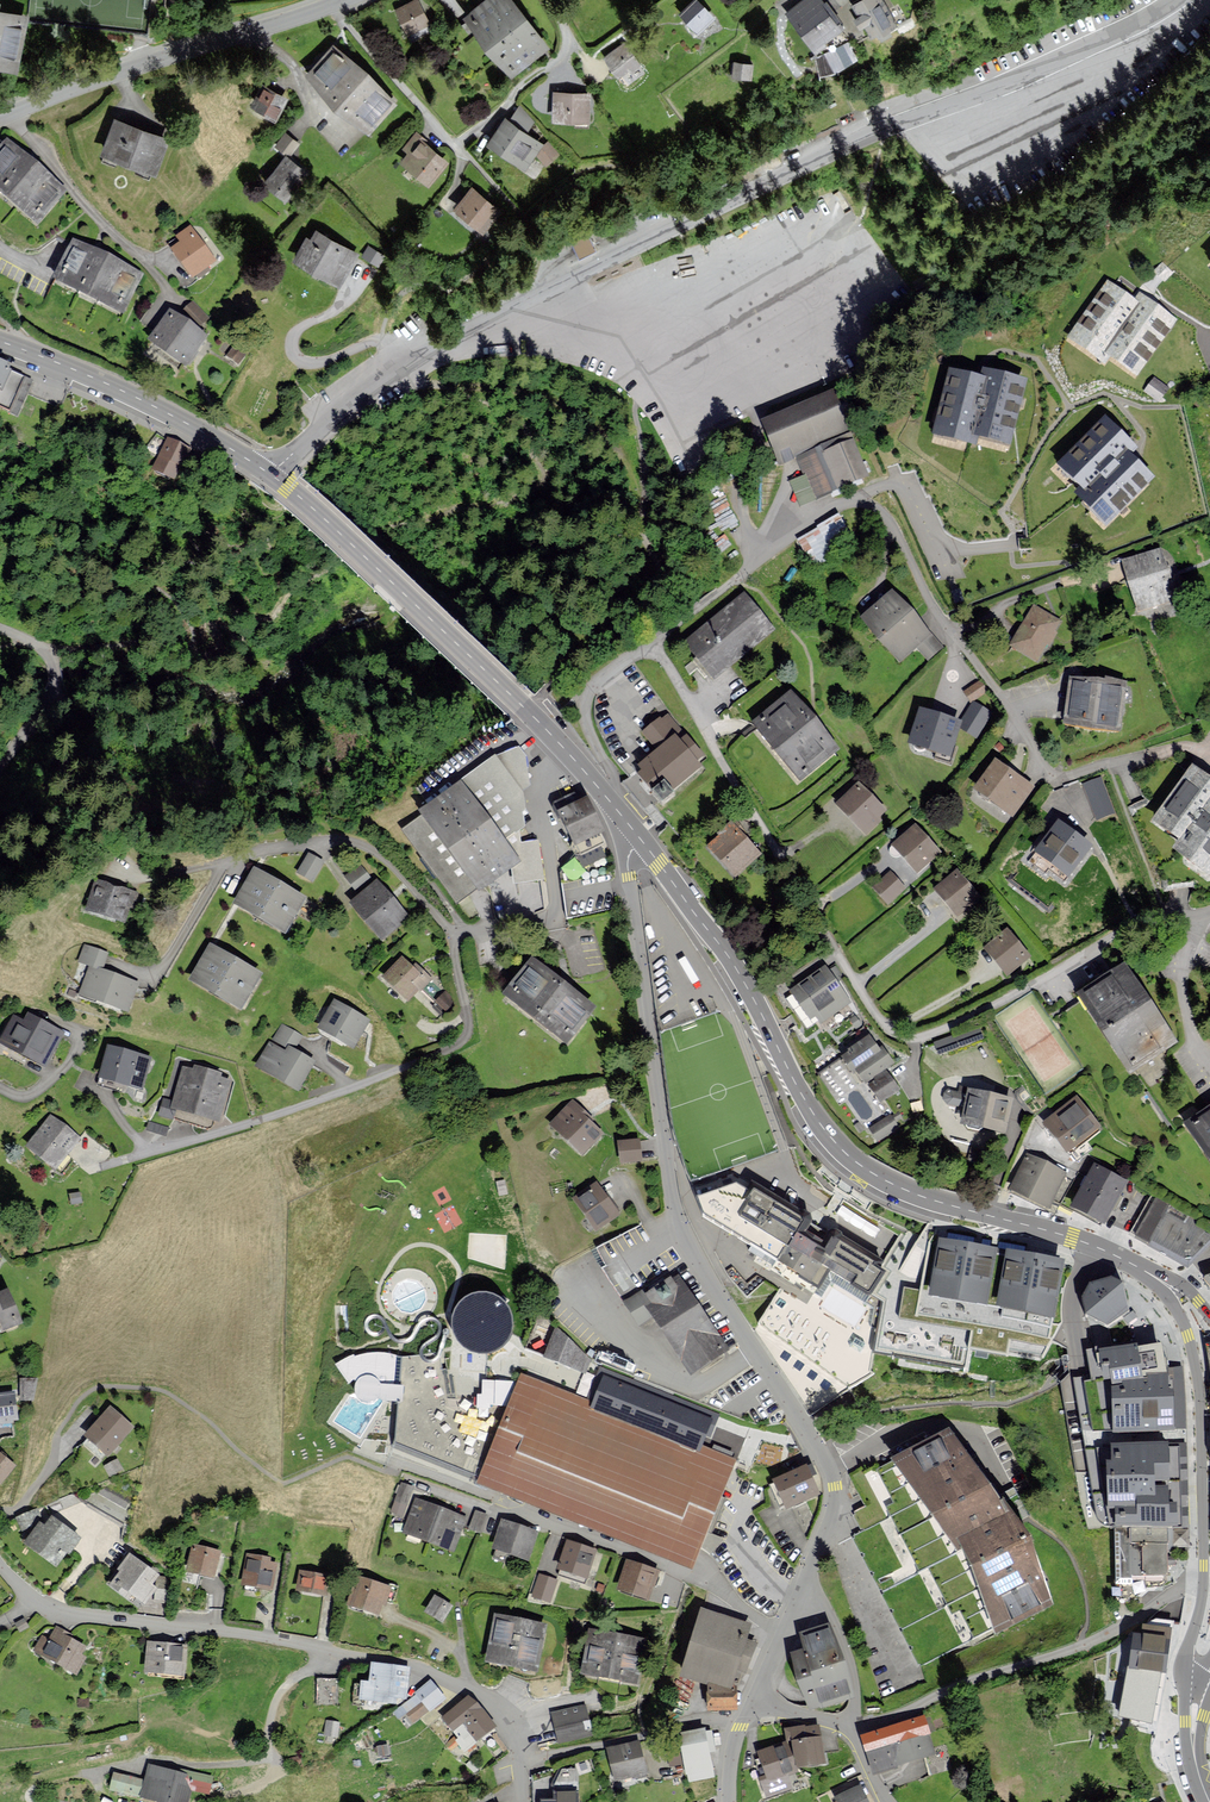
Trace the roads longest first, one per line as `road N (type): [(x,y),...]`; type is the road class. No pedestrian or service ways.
road 1 (unclassified): [(269,475),(367,397),(492,320),(804,166),(1036,71),(1174,0)]
road 2 (residential): [(803,1593),(836,1486),(831,1466),(709,1280),(683,1225),(664,1148),(627,866),(640,840)]
road 3 (residential): [(1209,910),(1136,931),(947,1031),(920,1040),(892,1033),(763,835),(654,643)]
road 4 (residential): [(110,1164),(257,1123),(466,1041),(472,1028),(453,956),(457,932),(540,923),(555,908),(540,806),(546,766),(561,748)]
road 5 (secondary): [(640,840),(731,961),(839,1148),(903,1190),(1134,1264)]
road 6 (residential): [(0,1564),(31,1598),(57,1610),(390,1661),(471,1690),(508,1730),(522,1801)]
road 7 (track): [(533,718),(561,666),(646,596),(660,575),(660,562),(638,537),(635,483),(600,431),(550,399),(496,386),(411,385),(404,372)]
road 8 (residential): [(654,643),(833,511),(868,504),(890,519),(939,617),(1005,703)]
road 9 (secondary): [(269,475),(561,748)]
road 10 (residential): [(857,1727),(1082,1646),(1185,1583),(1203,1583)]
road 11 (unclassified): [(345,0),(0,118)]
road 12 (secondary): [(1134,1264),(1174,1305),(1193,1347),(1203,1583)]
road 13 (residential): [(782,1638),(721,1587),(489,1508)]
road 14 (secondary): [(0,342),(137,399),(269,475)]
road 15 (residential): [(608,799),(614,779),(589,731),(590,688),(654,643)]
road 16 (residential): [(0,628),(46,652),(58,684),(0,766)]
road 17 (secondary): [(1203,1583),(1185,1671),(1194,1746)]
road 18 (residential): [(857,1727),(854,1666),(827,1603),(803,1593)]

